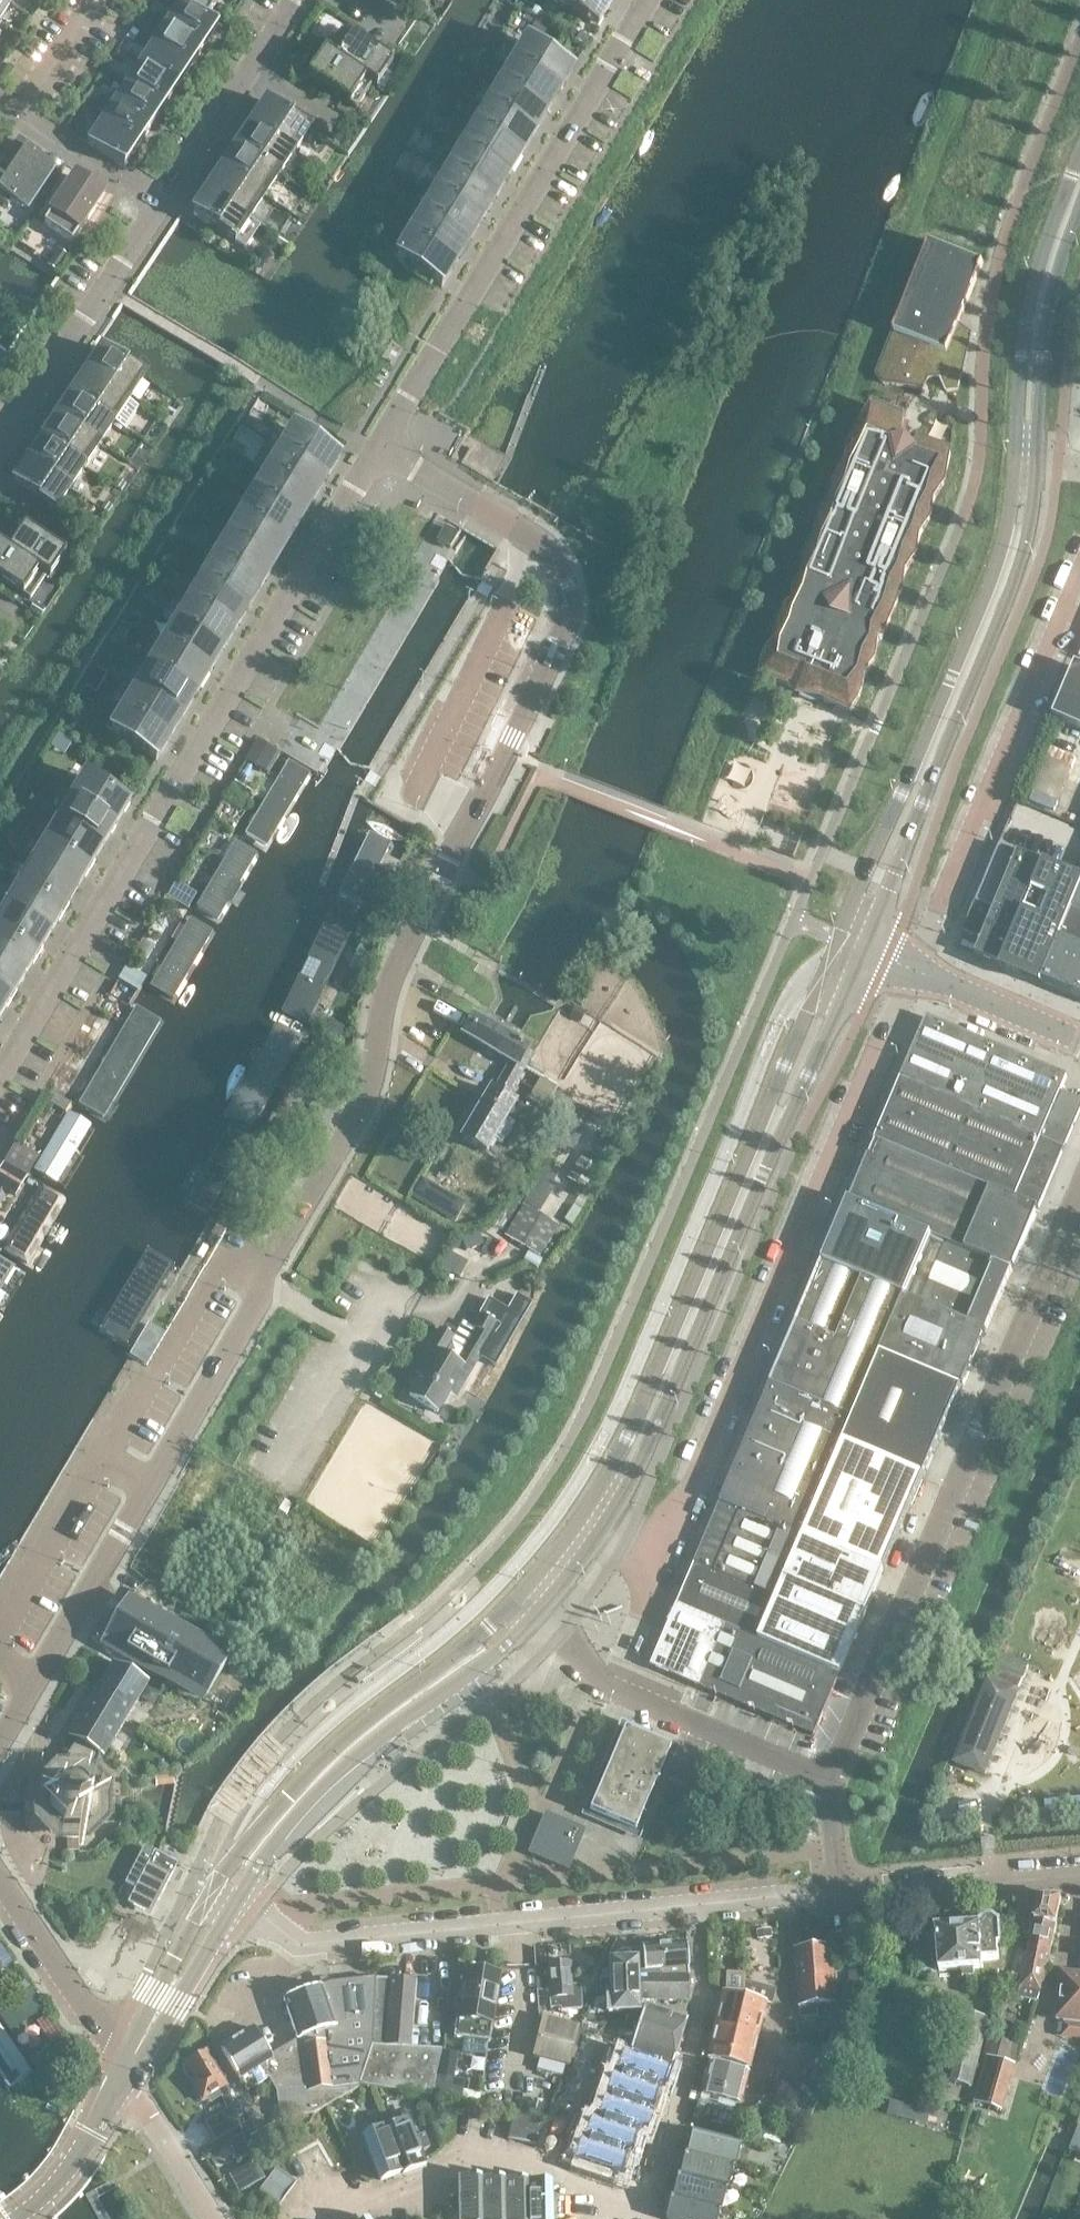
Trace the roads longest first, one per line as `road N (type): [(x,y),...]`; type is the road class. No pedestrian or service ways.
road 1 (unclassified): [(0,1749),(149,1482),(273,1291),(360,1135),(378,1091),(390,993),(404,956),(572,629),(565,567),(514,527),(375,454)]
road 2 (unclassified): [(0,1081),(375,454)]
road 3 (tertiary): [(600,1545),(662,1427),(871,952)]
road 4 (tertiary): [(846,942),(698,1288),(577,1534)]
road 5 (unclassified): [(831,1785),(1079,1197)]
road 6 (tertiary): [(519,1606),(368,1725),(258,1837),(175,1957),(123,2070)]
road 7 (unclassified): [(375,454),(655,0)]
road 8 (residential): [(235,1907),(305,1951),(694,1910)]
road 9 (residential): [(311,2218),(326,2207),(395,2207),(454,2165),(484,2155),(529,2159),(618,2204),(638,2203),(655,2183),(682,2101)]
road 10 (tertiary): [(235,1907),(272,1848),(333,1777),(539,1624)]
road 11 (unclassified): [(831,1785),(633,1699),(585,1669),(539,1624)]
road 12 (residential): [(160,209),(0,452)]
road 13 (tertiary): [(1029,458),(1033,344),(1048,266),(1079,185)]
road 14 (tertiary): [(952,714),(1015,563),(1029,458)]
road 15 (tertiary): [(952,714),(901,795),(846,942)]
road 16 (tertiary): [(871,952),(952,714)]
road 17 (residential): [(298,0),(160,209)]
road 18 (residential): [(845,1892),(1079,1875)]
road 19 (unclassified): [(123,2070),(0,1878)]
road 20 (unclassified): [(1079,1039),(871,952)]
road 21 (tertiary): [(123,2070),(177,2005),(235,1907)]
road 22 (residential): [(682,2101),(700,2011),(694,1910)]
road 23 (residential): [(0,106),(160,209)]
road 24 (tertiary): [(18,2218),(69,2171),(123,2070)]
road 25 (unclassified): [(216,2218),(123,2070)]
road 26 (residential): [(694,1910),(845,1892)]

